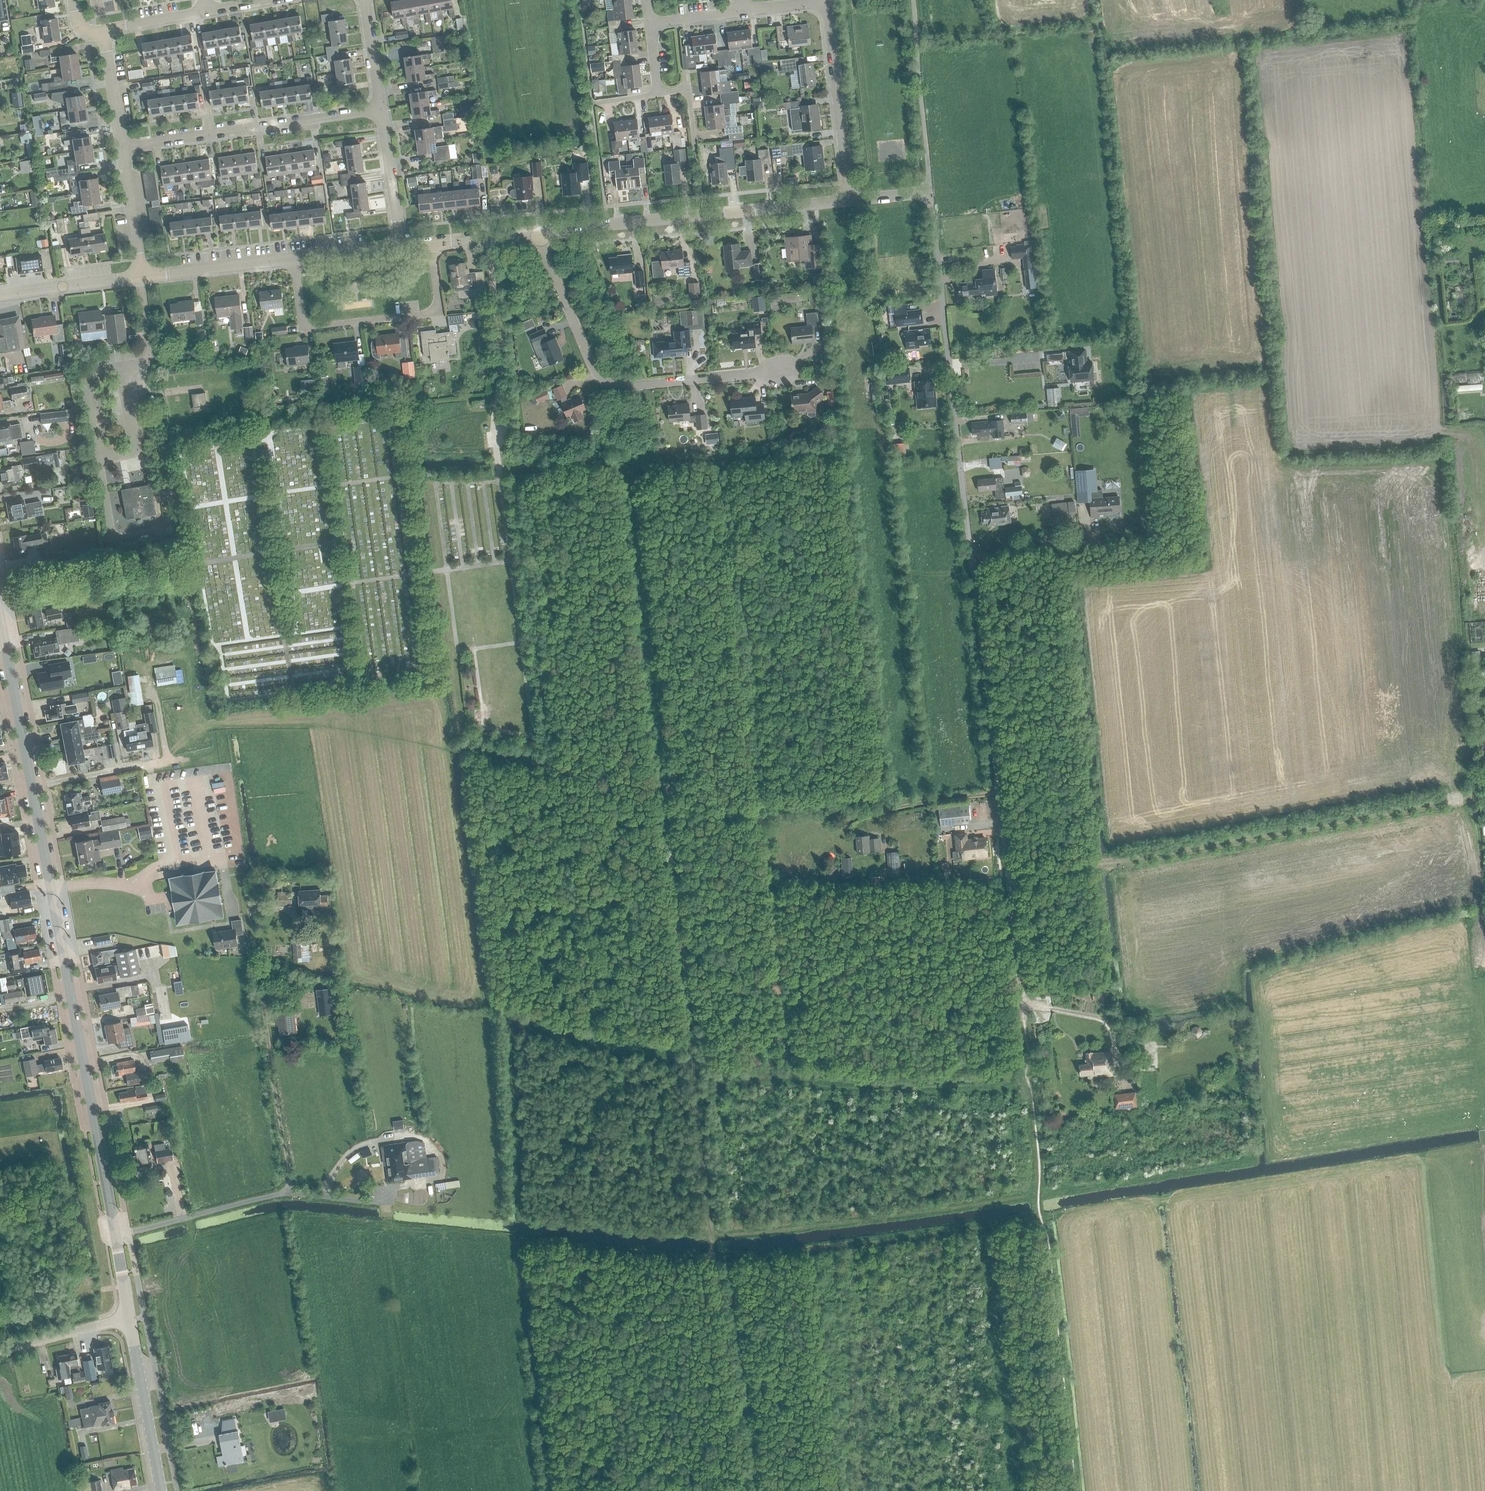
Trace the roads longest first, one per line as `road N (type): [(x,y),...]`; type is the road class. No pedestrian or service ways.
road 1 (track): [(498,462),(514,469),(630,471),(642,483),(674,750),(666,811),(745,1490)]
road 2 (track): [(460,751),(489,978),(516,1014),(524,1216),(713,1235),(1038,1194)]
road 3 (track): [(1040,1217),(716,1260),(526,1245),(555,1490)]
road 4 (track): [(689,1013),(703,1015),(719,1061),(785,1059),(716,470)]
road 5 (tertiary): [(129,1319),(0,619)]
road 6 (residential): [(997,792),(930,193)]
road 7 (track): [(630,471),(840,464),(880,786),(875,795)]
road 8 (track): [(460,751),(757,808),(875,799)]
road 9 (track): [(1110,972),(1063,579)]
road 10 (track): [(1029,1084),(960,1091),(714,1082),(712,1056)]
road 11 (residential): [(779,371),(629,388),(603,380),(536,231)]
road 12 (unclassified): [(536,231),(847,200)]
road 13 (residential): [(740,11),(811,2),(828,13),(847,200)]
road 14 (track): [(1012,1490),(984,1225)]
road 15 (unclassified): [(140,277),(402,246)]
road 16 (residential): [(122,149),(382,110)]
road 17 (track): [(694,1059),(515,1027)]
road 18 (tertiary): [(162,1490),(129,1319)]
road 19 (unclassified): [(0,294),(140,277)]
road 20 (unclassified): [(402,246),(382,110)]
road 21 (unclassified): [(402,246),(536,231)]
road 22 (unclassified): [(0,1352),(129,1319)]
road 23 (residential): [(140,277),(122,149)]
road 24 (residential): [(122,149),(103,30)]

